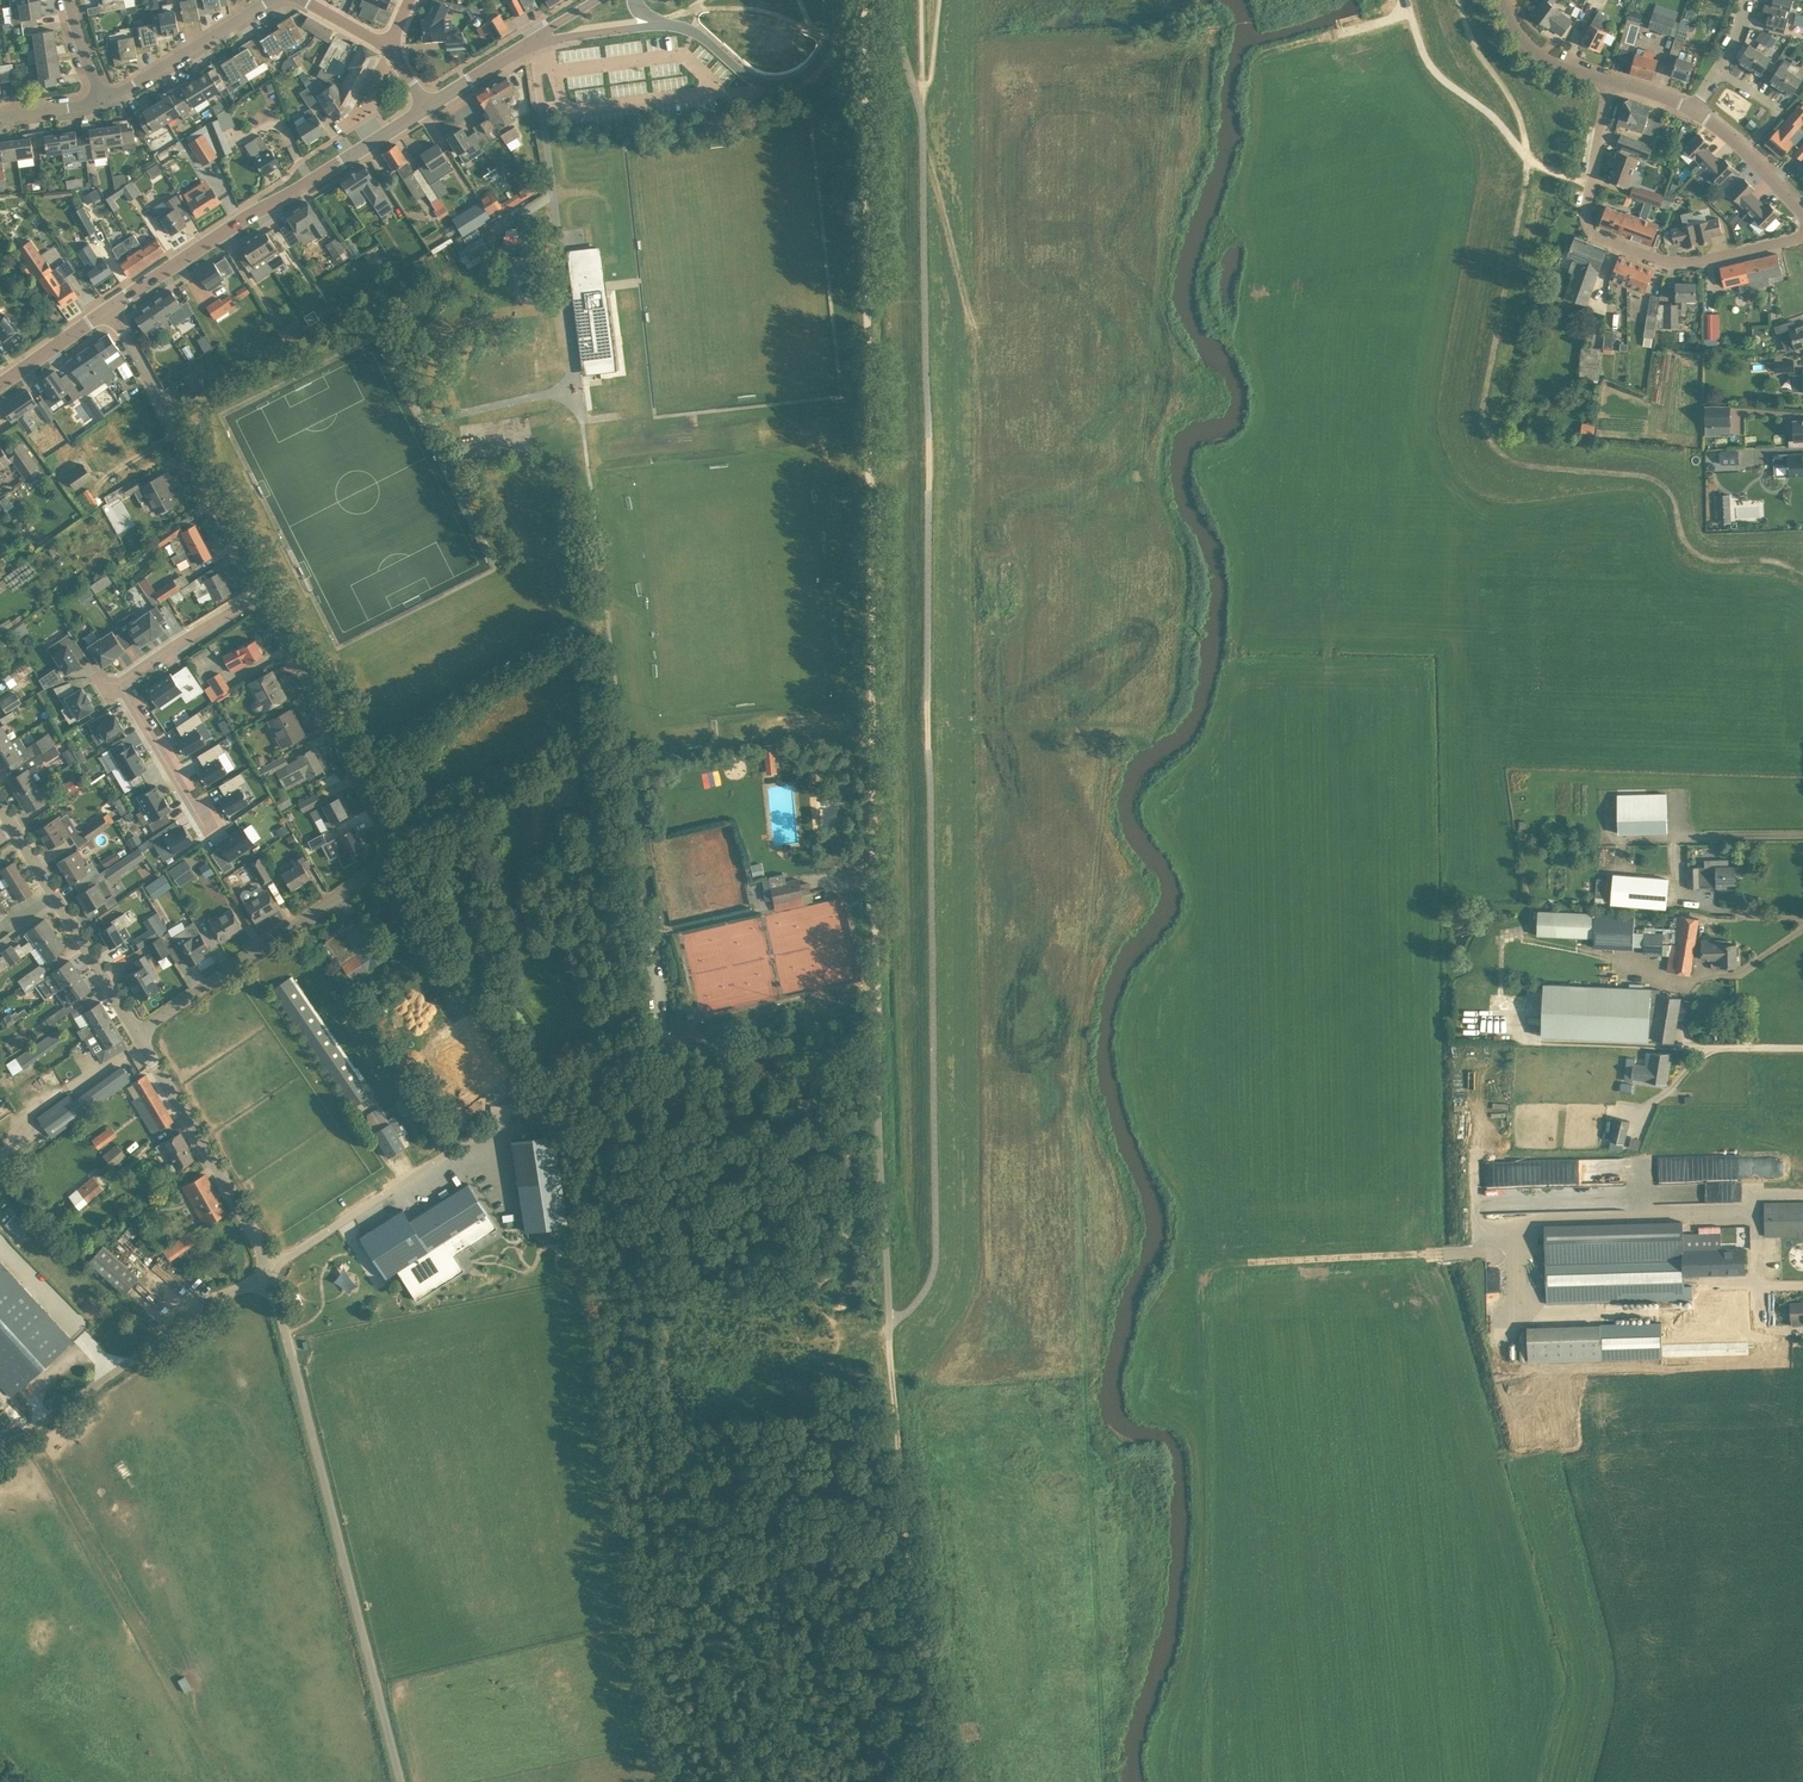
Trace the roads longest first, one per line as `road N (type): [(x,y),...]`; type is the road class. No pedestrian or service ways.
road 1 (track): [(877,1059),(864,0)]
road 2 (unclassified): [(274,1267),(626,1047),(760,1043),(877,1059)]
road 3 (track): [(1529,162),(1482,408),(1497,449),(1514,462),(1647,475),(1675,499),(1693,550),(1802,571)]
road 4 (residential): [(139,1033),(375,871),(386,854),(383,825),(263,594)]
road 5 (unclassified): [(401,1781),(282,1312),(263,1277)]
road 6 (track): [(952,1781),(909,1554),(890,1327)]
road 7 (tertiary): [(110,307),(427,107)]
road 8 (residential): [(1802,234),(1704,261),(1652,257),(1598,236),(1585,214),(1611,80)]
road 9 (residential): [(208,829),(118,683),(263,594)]
road 10 (residential): [(263,594),(110,307)]
road 11 (unclassified): [(0,1456),(208,1306),(263,1277)]
road 12 (track): [(1248,1263),(1532,1252)]
road 13 (unclassified): [(139,1033),(0,801)]
road 14 (unclassified): [(274,1267),(139,1033)]
road 15 (unclassified): [(890,1327),(877,1059)]
road 16 (tertiary): [(656,21),(694,31),(767,82),(807,69),(822,52),(828,0)]
road 17 (track): [(923,115),(973,320)]
road 18 (residential): [(102,100),(269,0)]
road 19 (track): [(1460,0),(1471,41),(1524,125),(1529,162)]
road 20 (residential): [(1504,0),(1515,26),(1546,60),(1611,80)]
road 21 (tertiary): [(0,387),(110,307)]
road 22 (tertiary): [(529,42),(656,21)]
road 23 (residential): [(1721,71),(1780,110),(1744,151)]
road 24 (tertiary): [(427,107),(529,42)]

